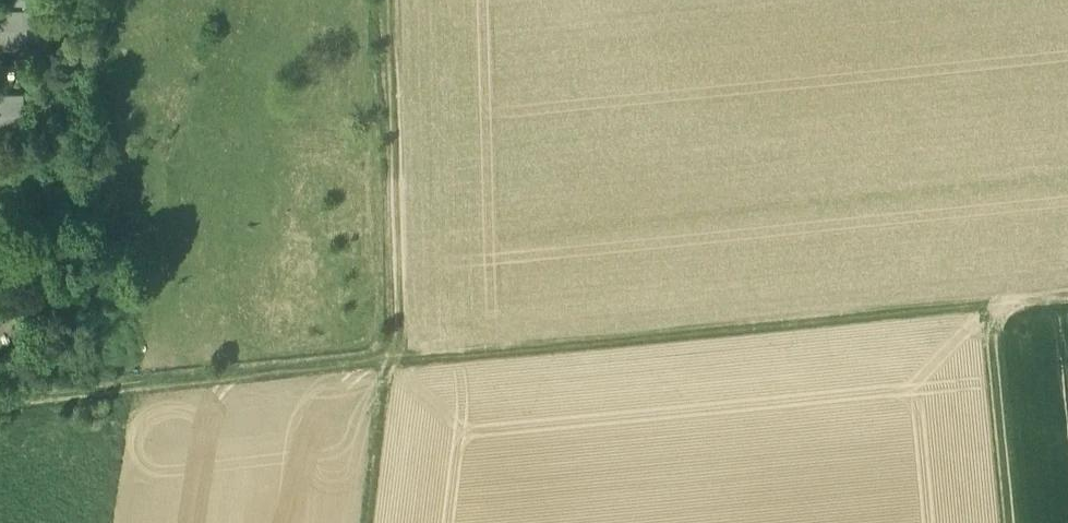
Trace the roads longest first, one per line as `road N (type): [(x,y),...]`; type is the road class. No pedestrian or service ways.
road 1 (track): [(1067,298),(404,367)]
road 2 (track): [(404,367),(0,406)]
road 3 (track): [(397,0),(404,367)]
road 4 (track): [(999,305),(1017,522)]
road 5 (track): [(395,368),(376,522)]

